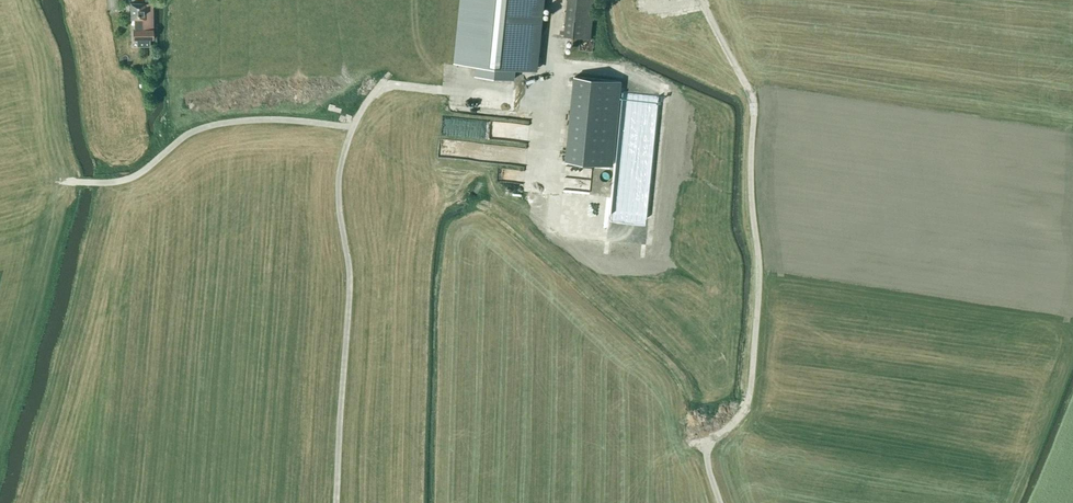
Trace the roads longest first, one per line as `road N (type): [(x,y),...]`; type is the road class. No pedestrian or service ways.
road 1 (track): [(561,0),(550,101),(387,85),(351,126),(219,124),(189,134),(117,182),(70,181)]
road 2 (track): [(752,96),(759,291),(750,390),(724,432),(688,444)]
road 3 (track): [(351,126),(339,192),(350,273),(337,502)]

